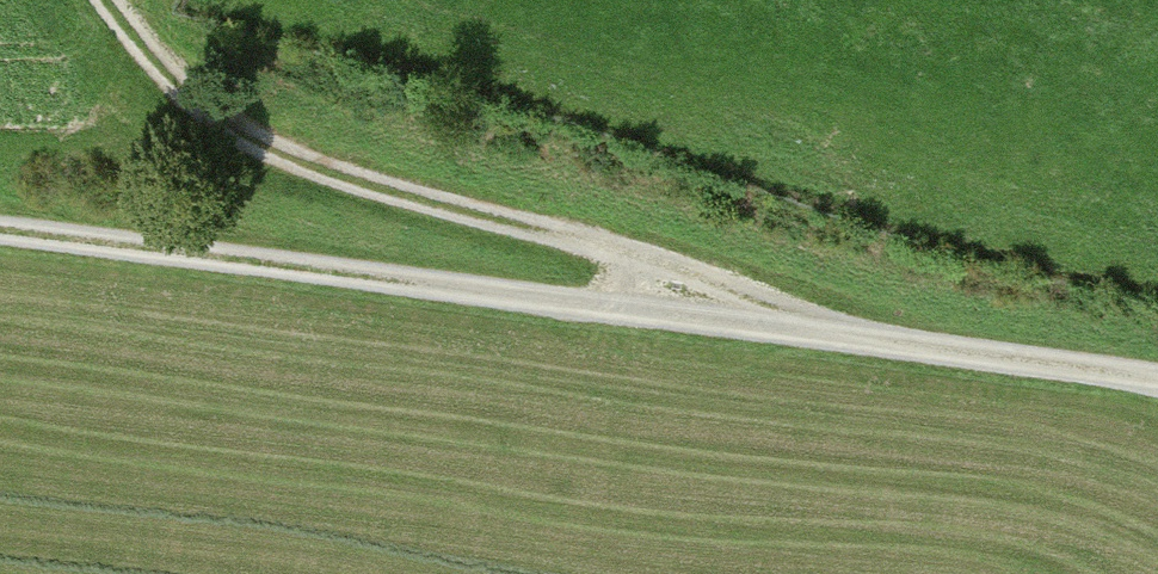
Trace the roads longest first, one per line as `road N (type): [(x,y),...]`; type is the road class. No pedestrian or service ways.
road 1 (track): [(0,237),(1157,386)]
road 2 (track): [(758,330),(670,275),(361,186),(262,148),(165,82),(97,0)]

